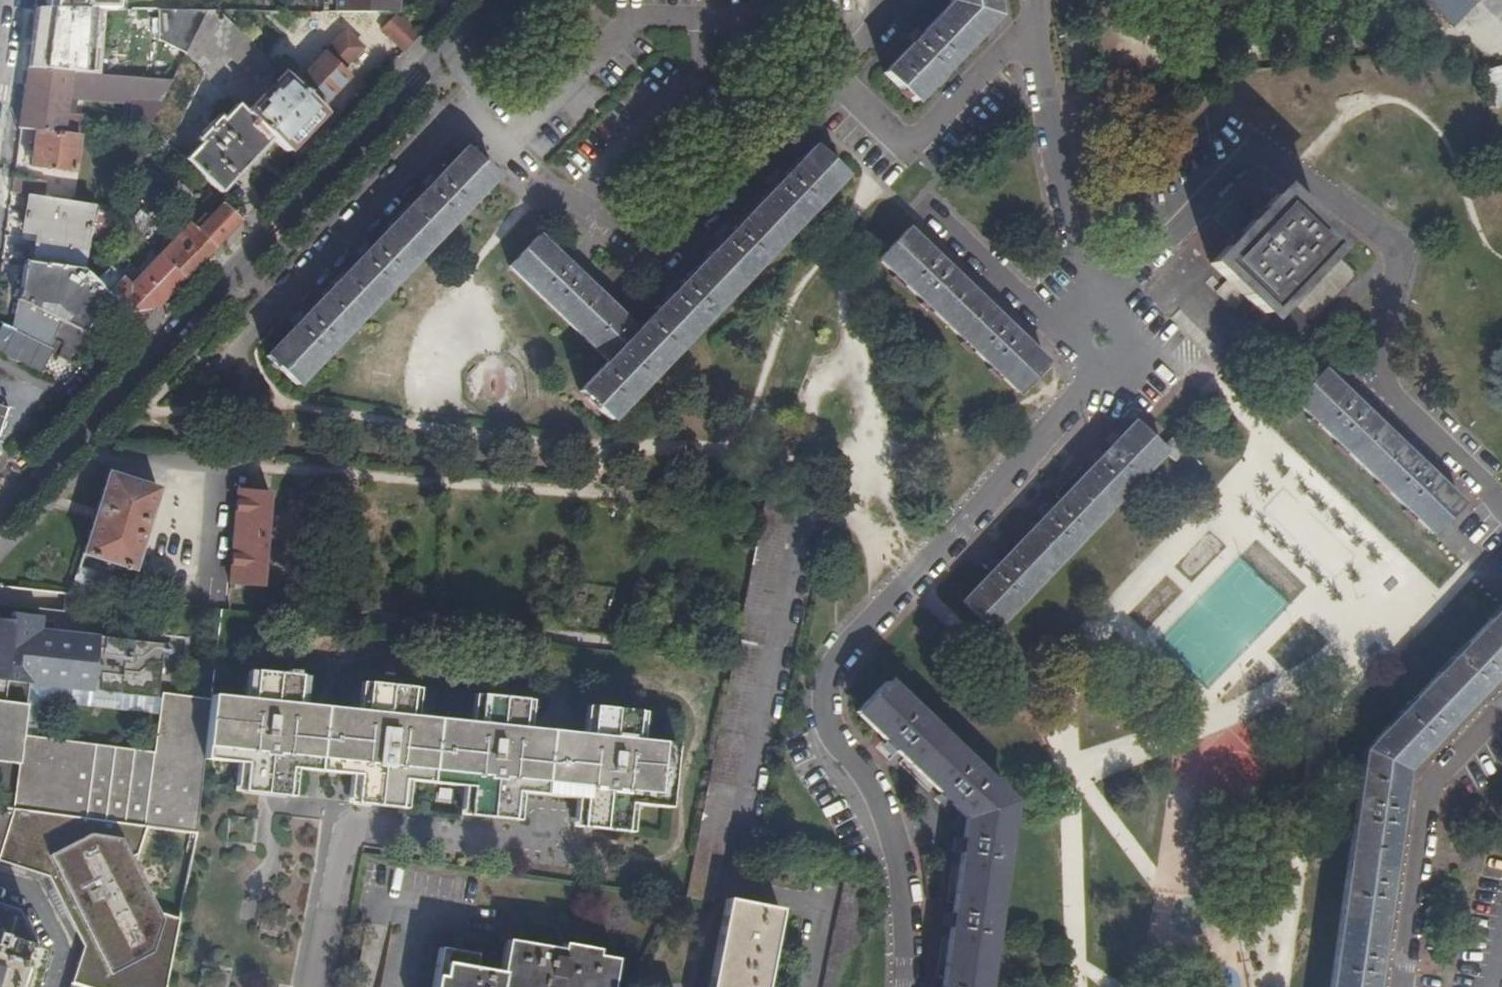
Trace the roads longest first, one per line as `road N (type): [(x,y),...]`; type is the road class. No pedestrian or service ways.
road 1 (tertiary): [(0,516),(493,0)]
road 2 (unclassified): [(0,884),(31,894),(60,949),(49,986)]

